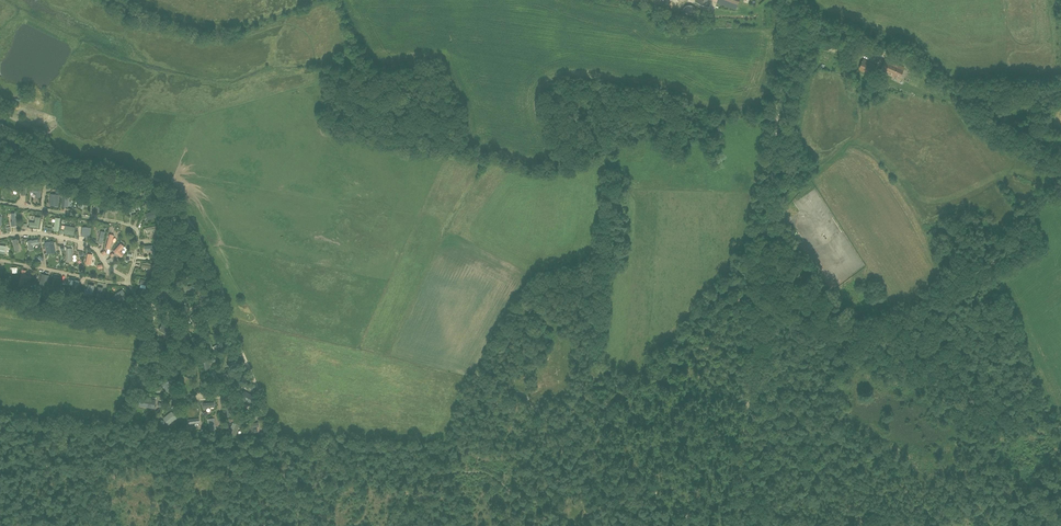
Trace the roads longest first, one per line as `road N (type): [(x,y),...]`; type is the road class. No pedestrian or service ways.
road 1 (unclassified): [(737,525),(767,225)]
road 2 (track): [(767,225),(791,0)]
road 3 (track): [(588,448),(697,525)]
road 4 (track): [(487,376),(588,448)]

